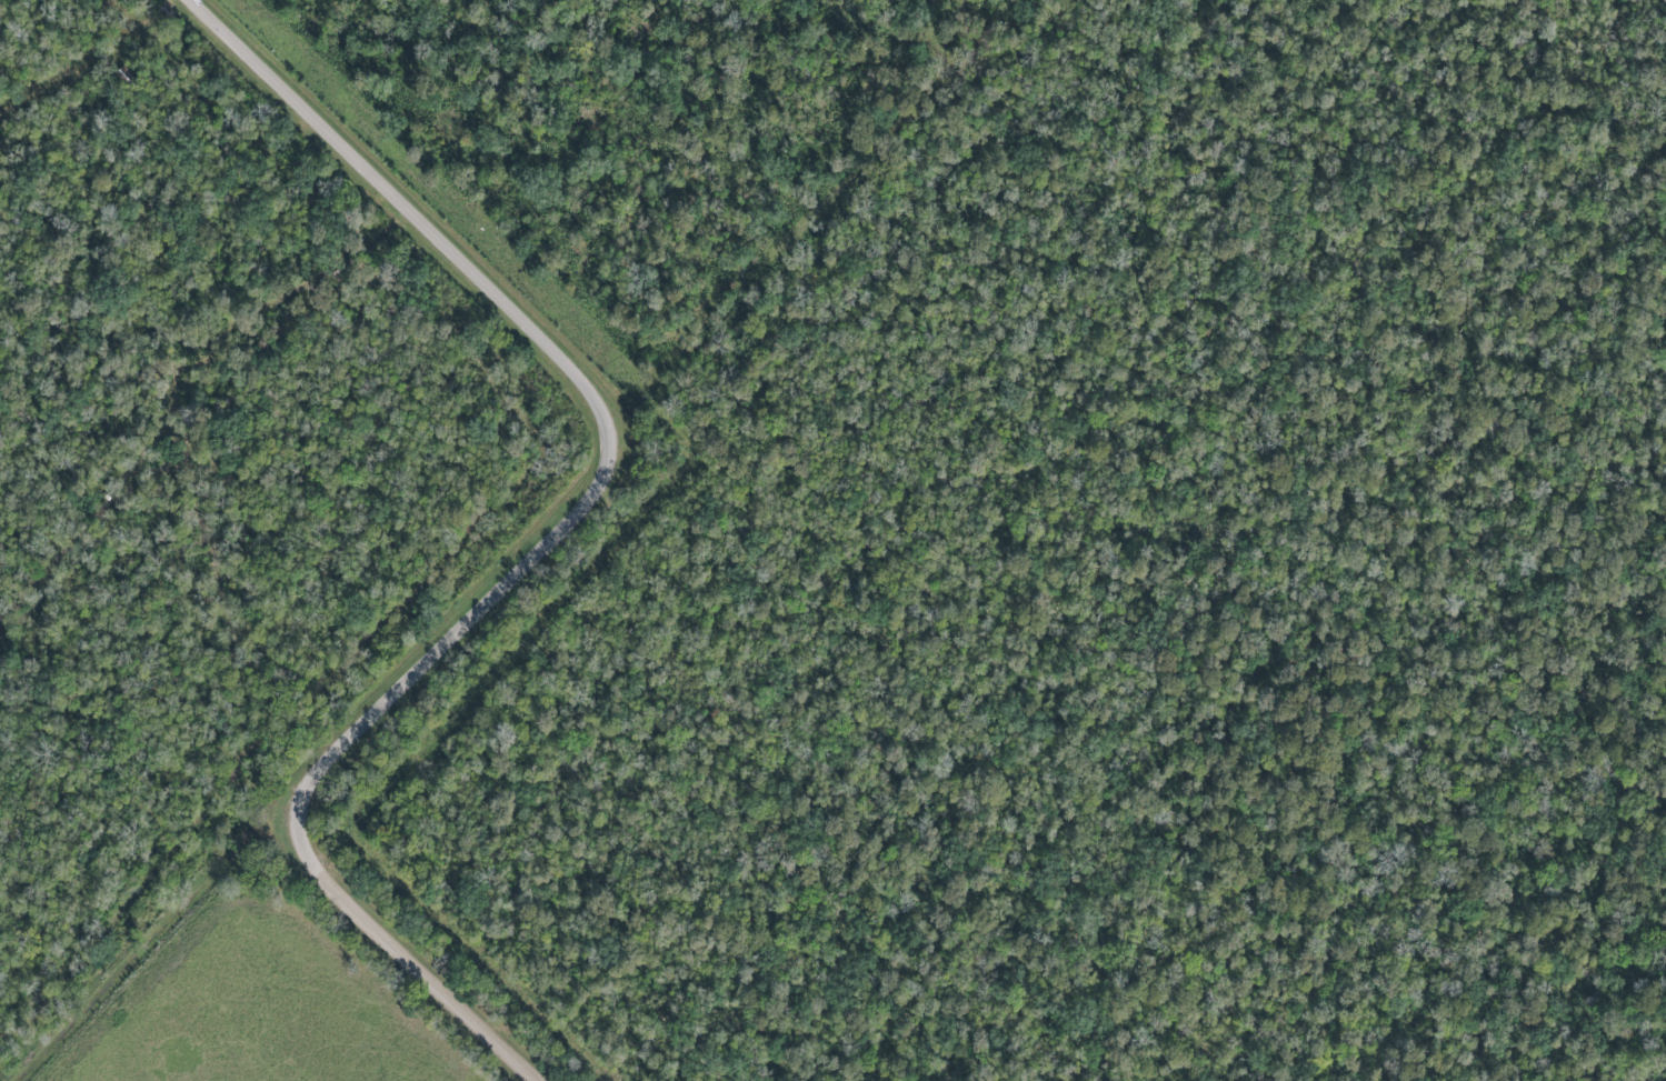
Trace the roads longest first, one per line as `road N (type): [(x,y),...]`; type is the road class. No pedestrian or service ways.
road 1 (tertiary): [(538,1080),(336,893),(306,829),(311,794),(326,773),(597,501),(616,459),(609,411),(192,0)]

